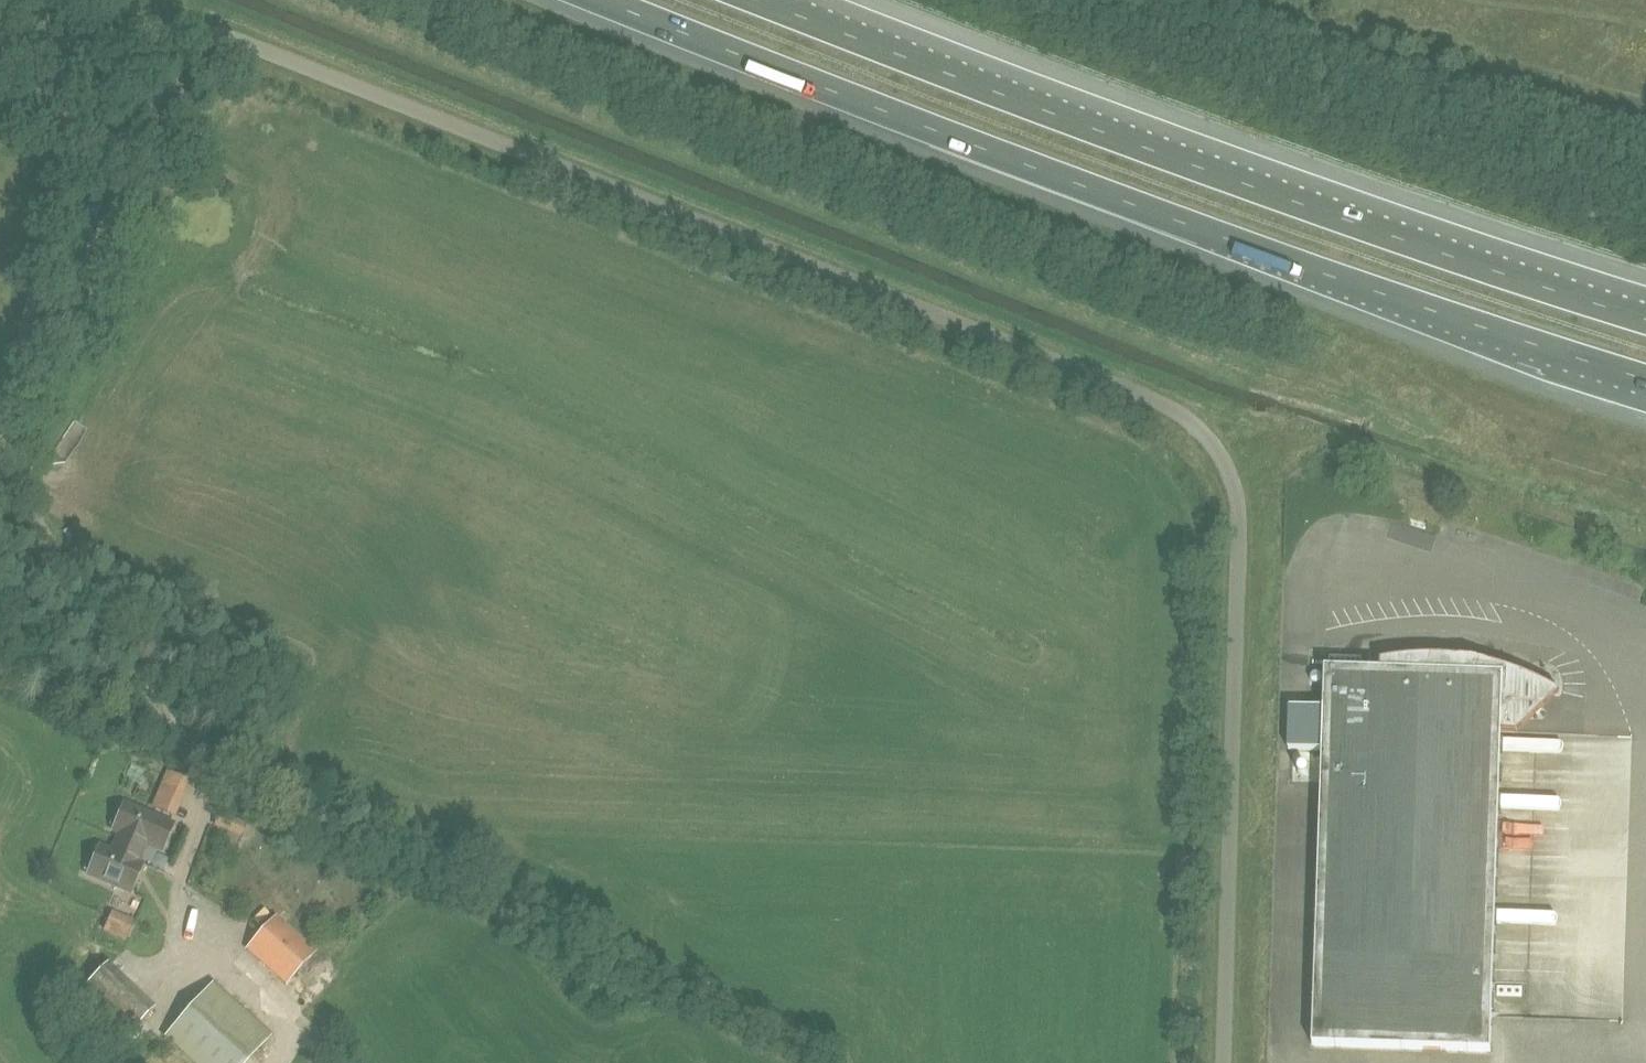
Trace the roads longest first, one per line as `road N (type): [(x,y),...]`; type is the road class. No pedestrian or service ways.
road 1 (unclassified): [(1225,1062),(1239,527),(1226,467),(1203,435),(1152,404),(213,37),(159,33),(0,61)]
road 2 (motorway): [(596,0),(1281,261),(1645,379)]
road 3 (motorway): [(1645,321),(1318,210),(756,0)]

